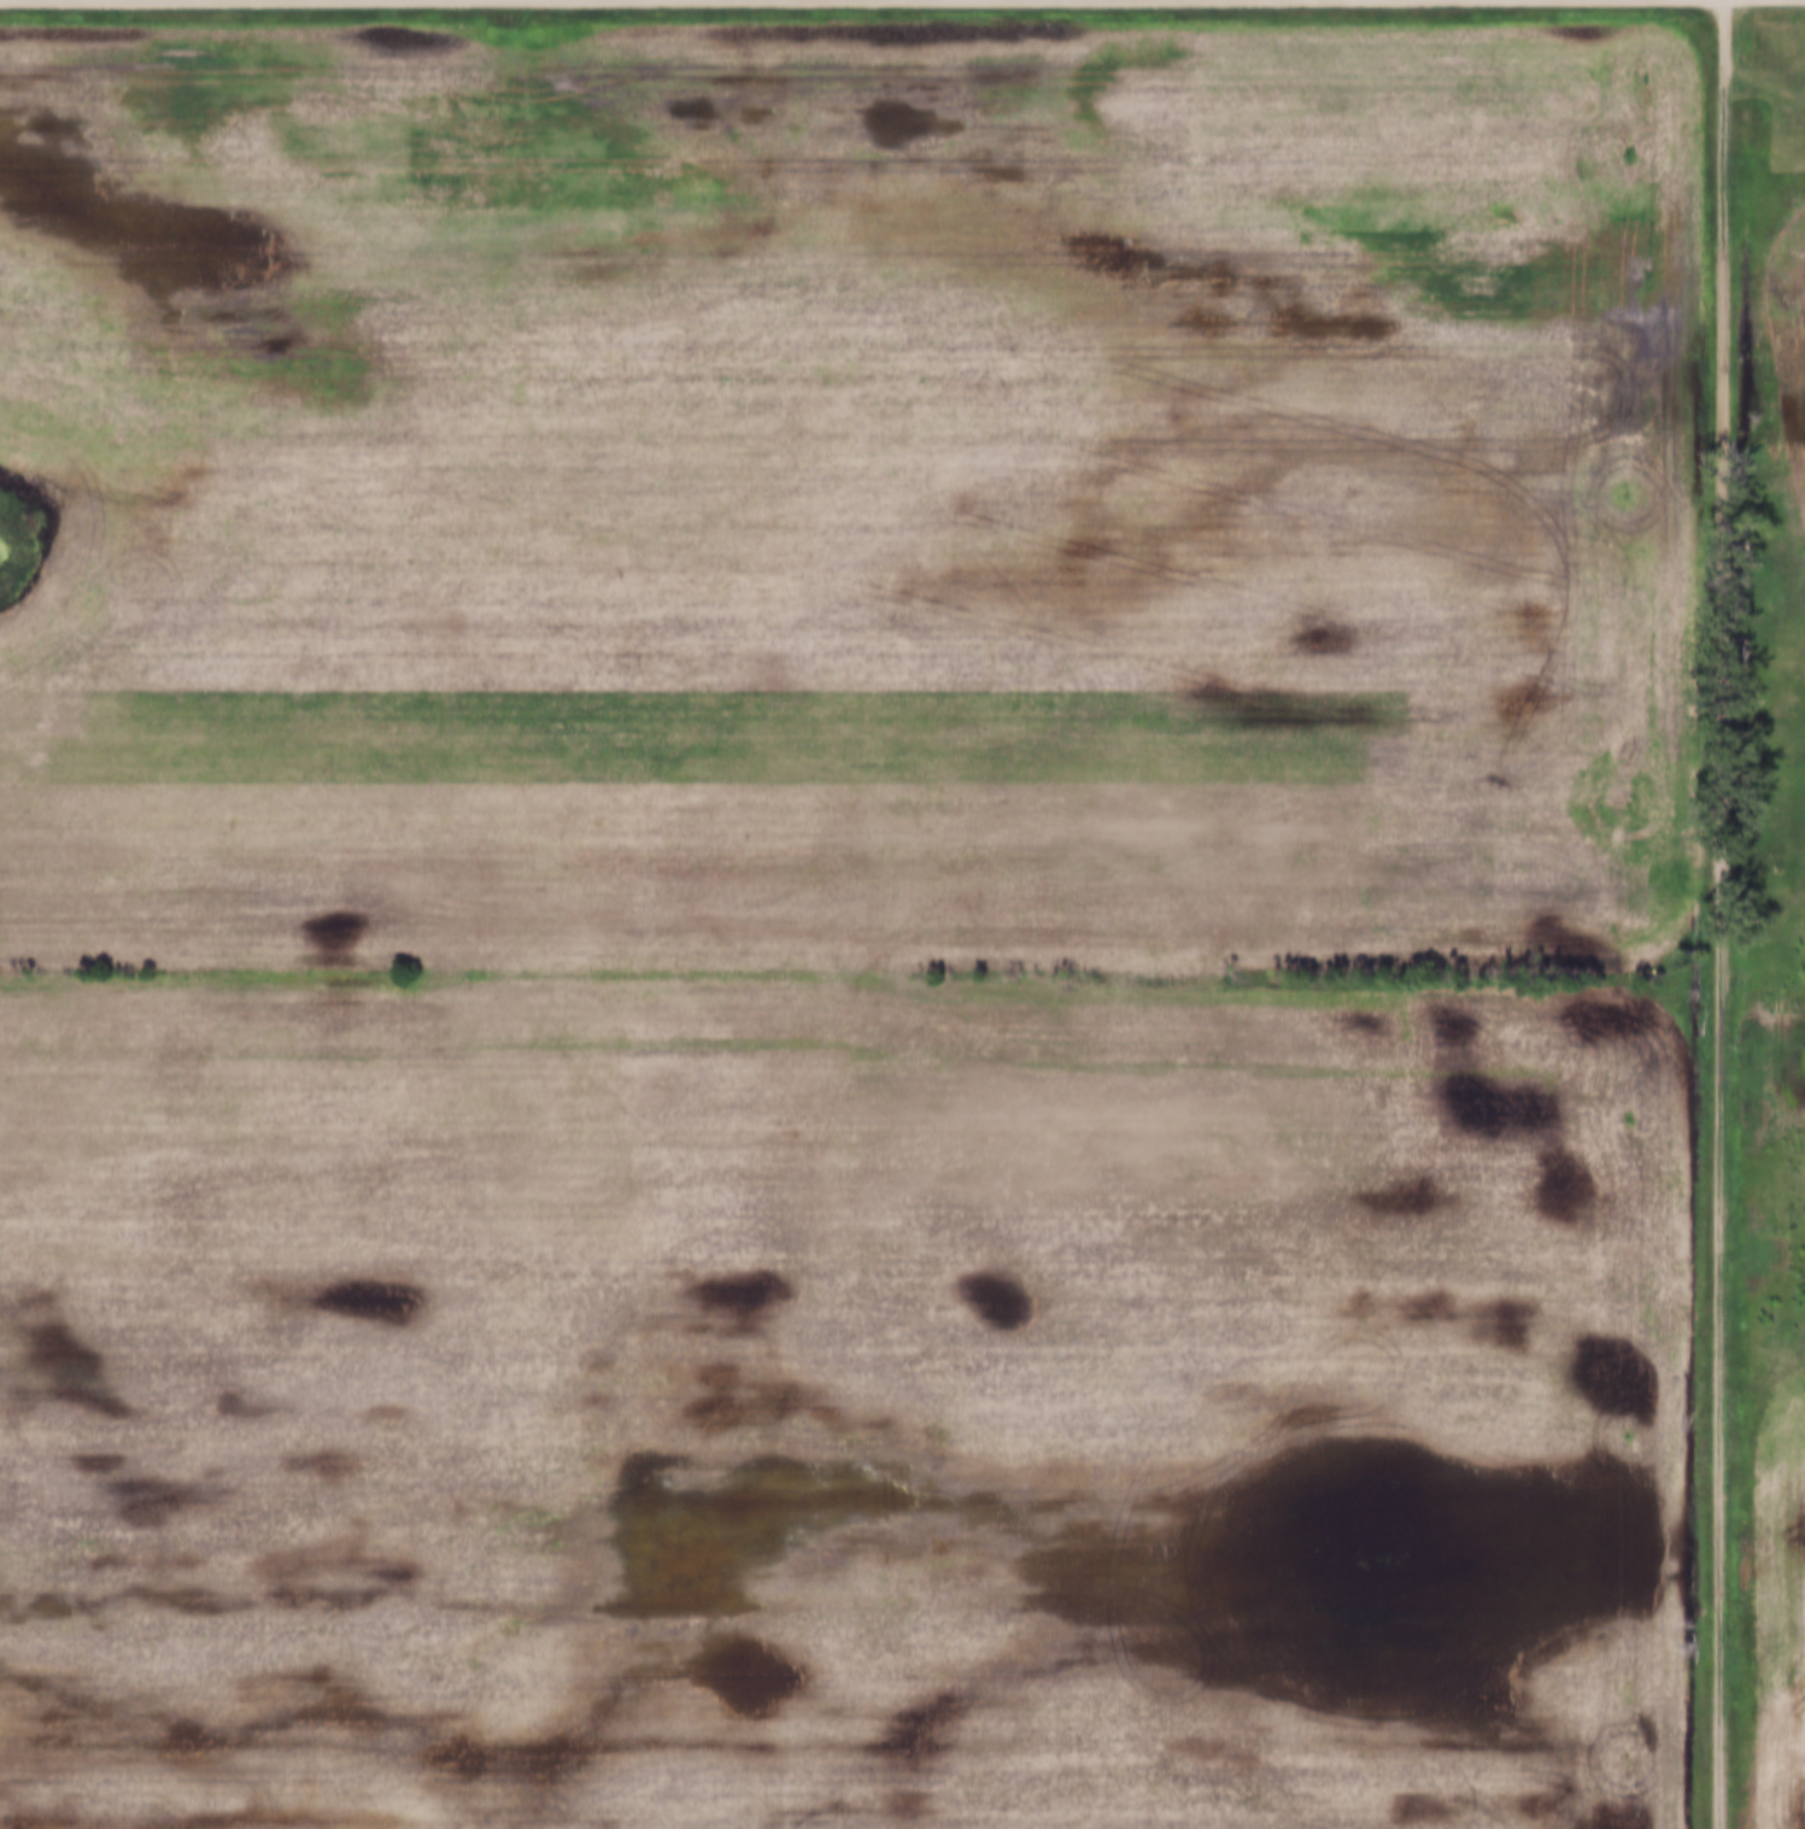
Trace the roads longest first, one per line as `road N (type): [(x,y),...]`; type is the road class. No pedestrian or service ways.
road 1 (residential): [(1719,1828),(1724,0)]

